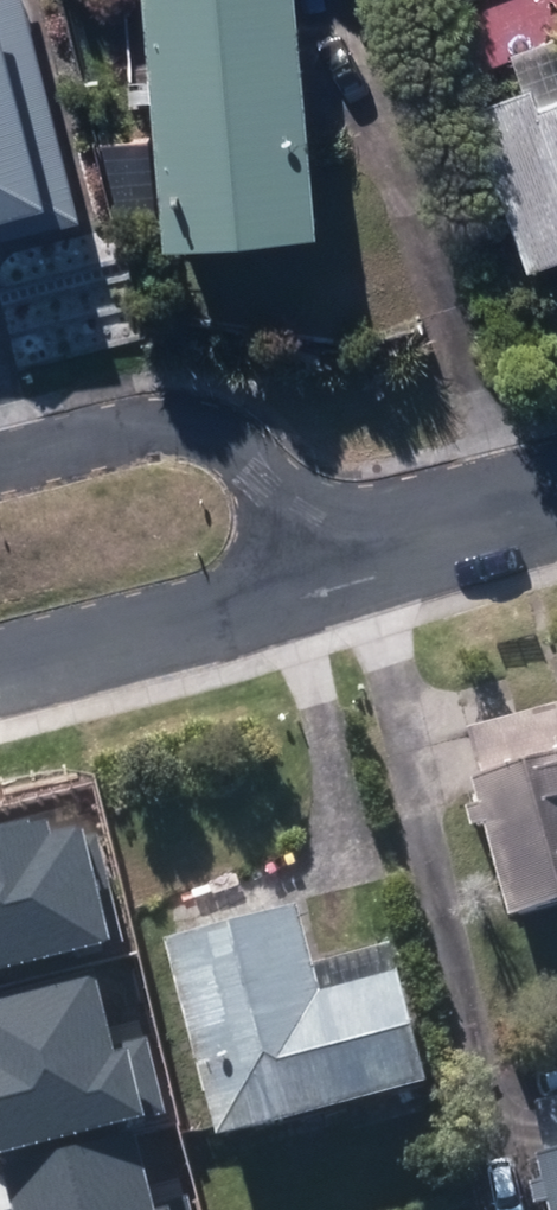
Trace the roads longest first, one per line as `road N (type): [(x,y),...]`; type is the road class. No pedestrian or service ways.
road 1 (residential): [(0,463),(164,421),(227,446),(365,559)]
road 2 (residential): [(365,559),(0,662)]
road 3 (residential): [(556,502),(365,559)]

